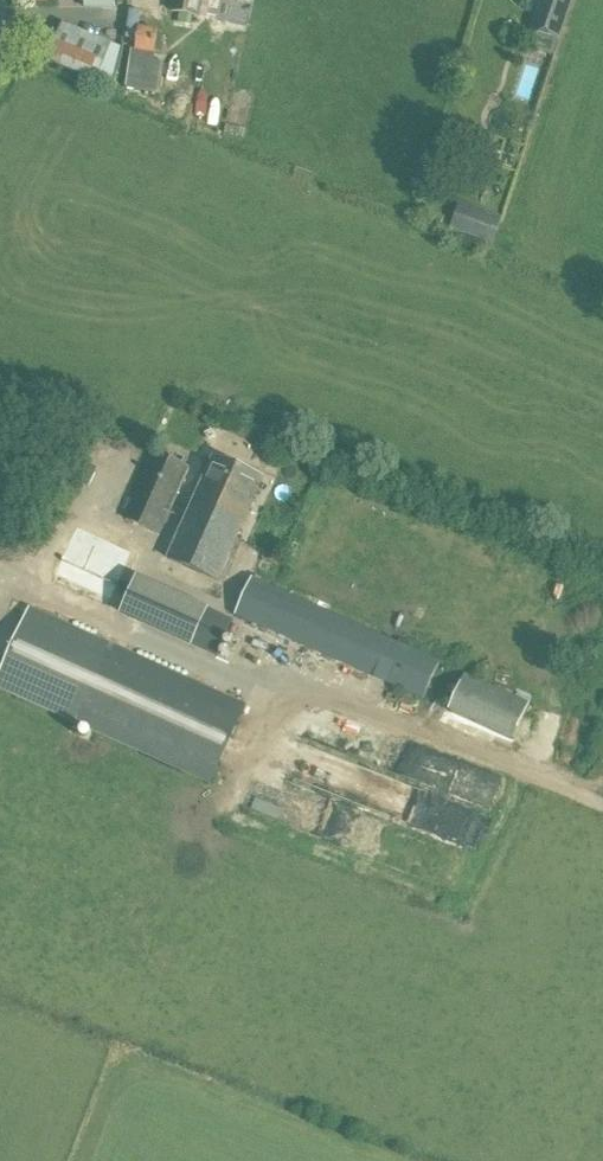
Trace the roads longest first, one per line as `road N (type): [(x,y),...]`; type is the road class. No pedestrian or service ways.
road 1 (track): [(0,567),(293,696),(602,799)]

